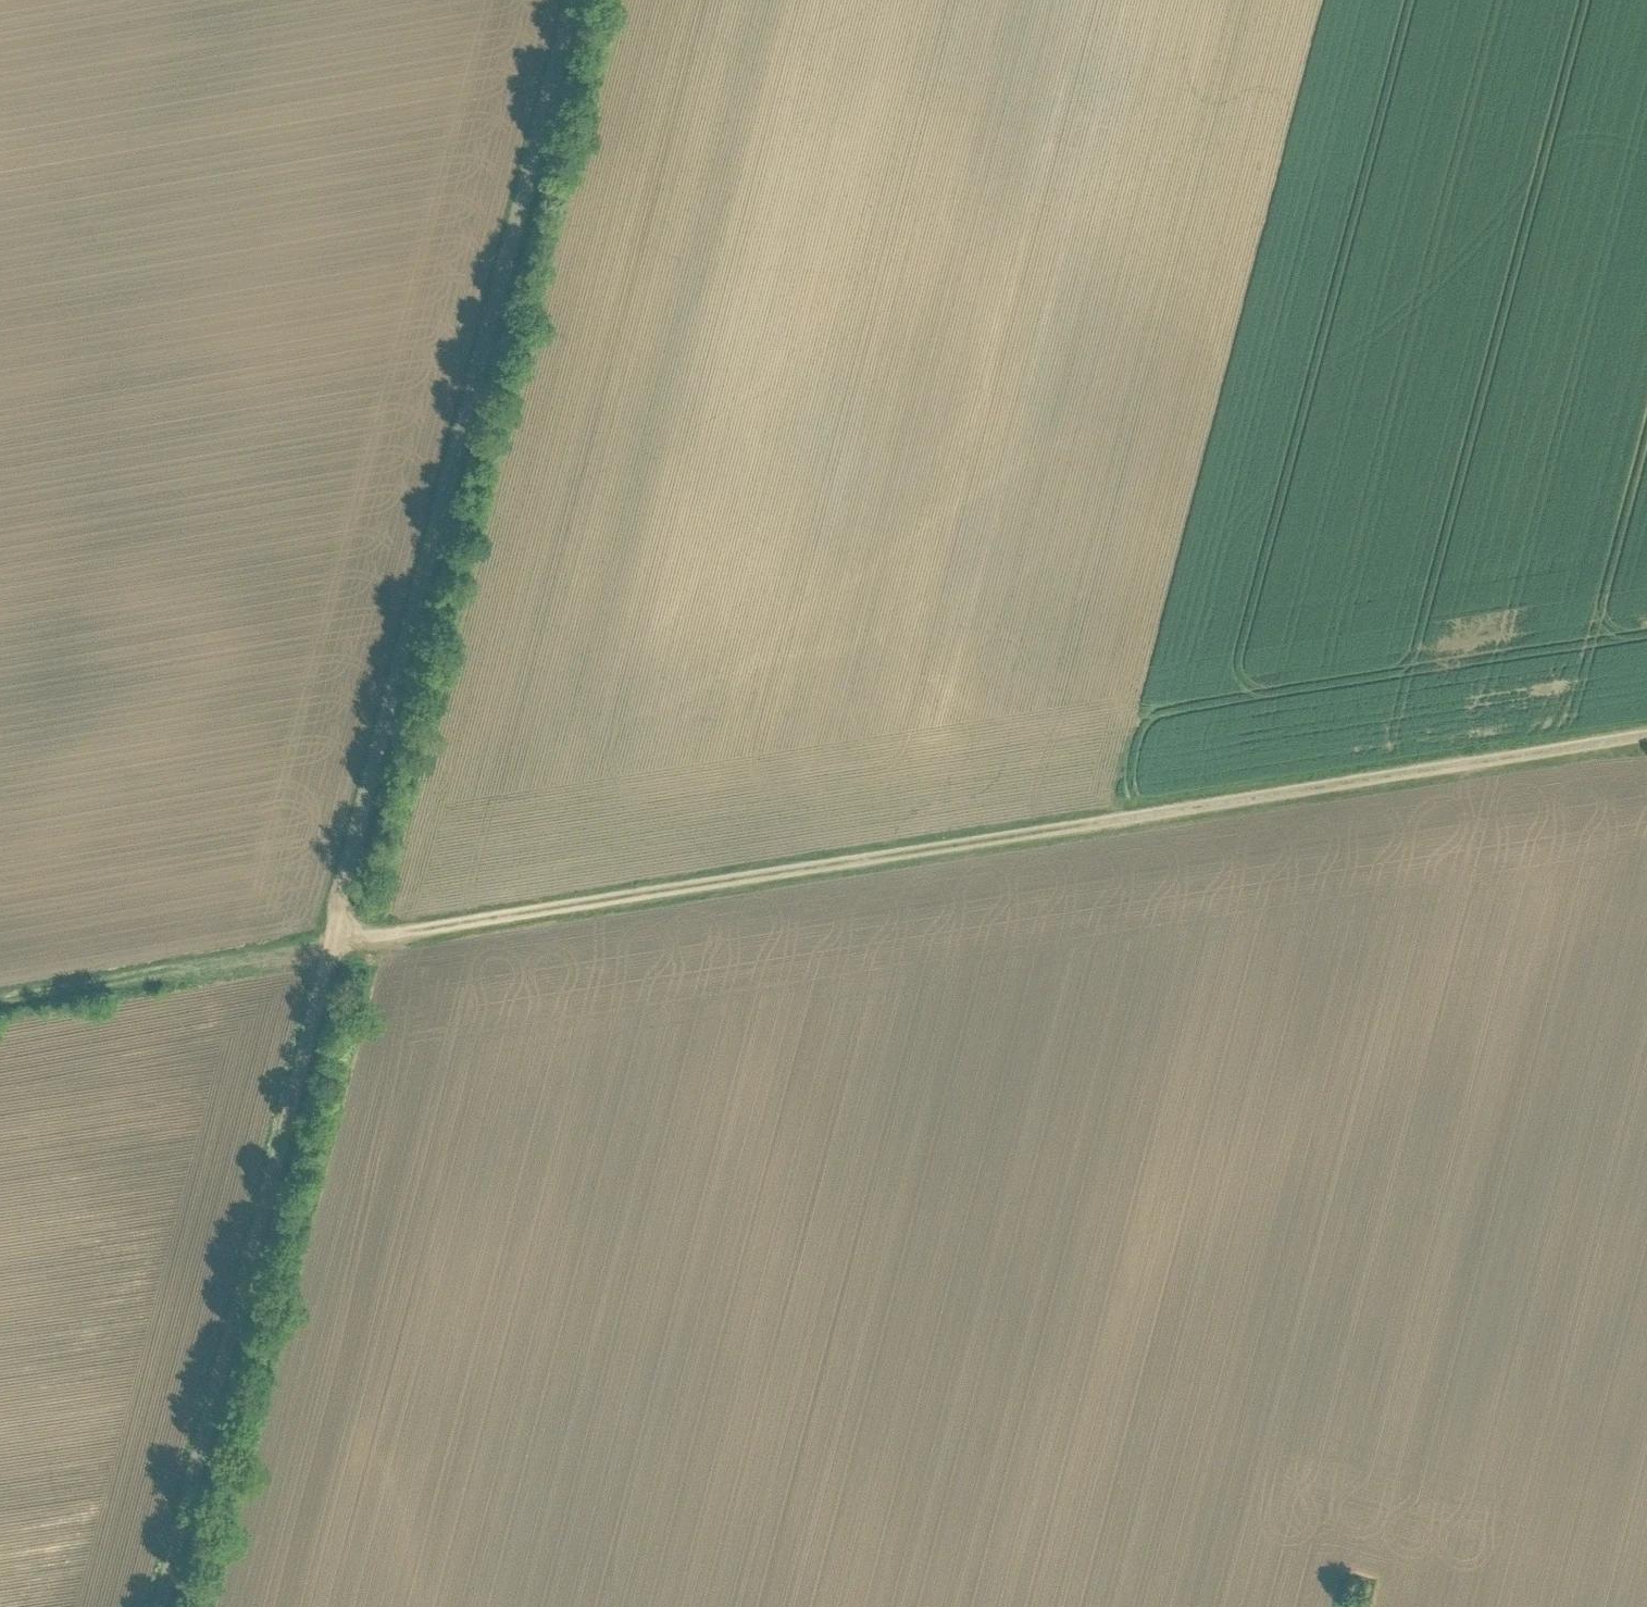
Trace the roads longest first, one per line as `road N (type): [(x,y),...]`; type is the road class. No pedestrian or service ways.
road 1 (track): [(573,0),(156,1606)]
road 2 (residential): [(1646,734),(330,938)]
road 3 (track): [(0,995),(330,938)]

